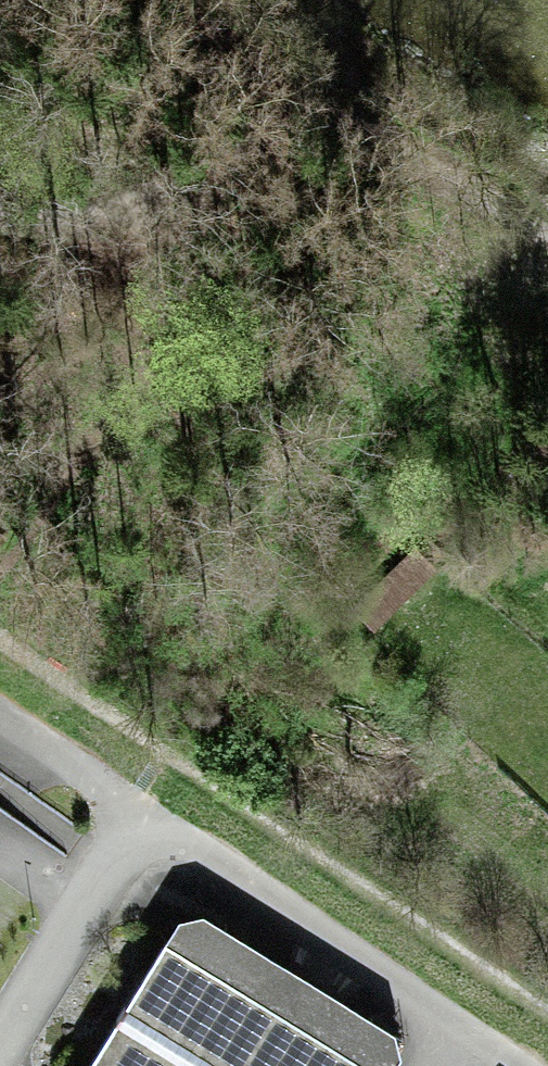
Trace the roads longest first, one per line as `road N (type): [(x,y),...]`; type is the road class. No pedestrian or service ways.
road 1 (track): [(437,168),(370,139),(329,136),(248,149),(147,206),(75,221),(0,206)]
road 2 (residential): [(501,1065),(150,826)]
road 3 (residential): [(0,1060),(150,826)]
road 4 (track): [(0,637),(187,770)]
road 5 (track): [(547,233),(437,168)]

